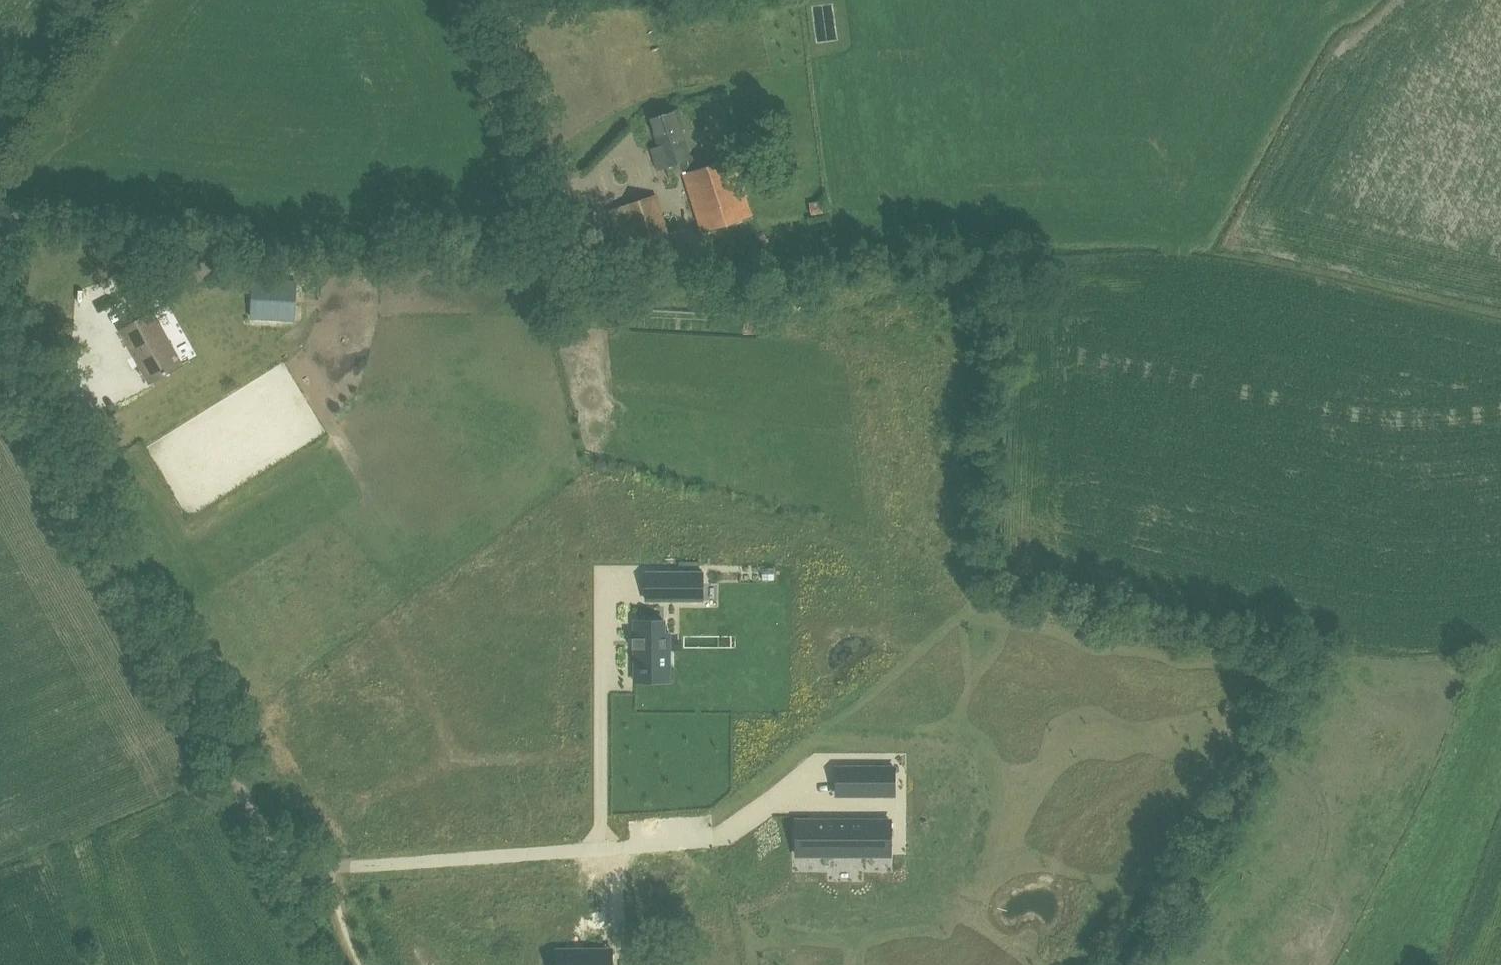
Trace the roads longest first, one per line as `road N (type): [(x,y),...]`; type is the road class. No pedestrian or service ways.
road 1 (unclassified): [(0,355),(269,835),(290,854),(328,868)]
road 2 (unclassified): [(451,0),(525,204)]
road 3 (unclassified): [(0,135),(105,0)]

